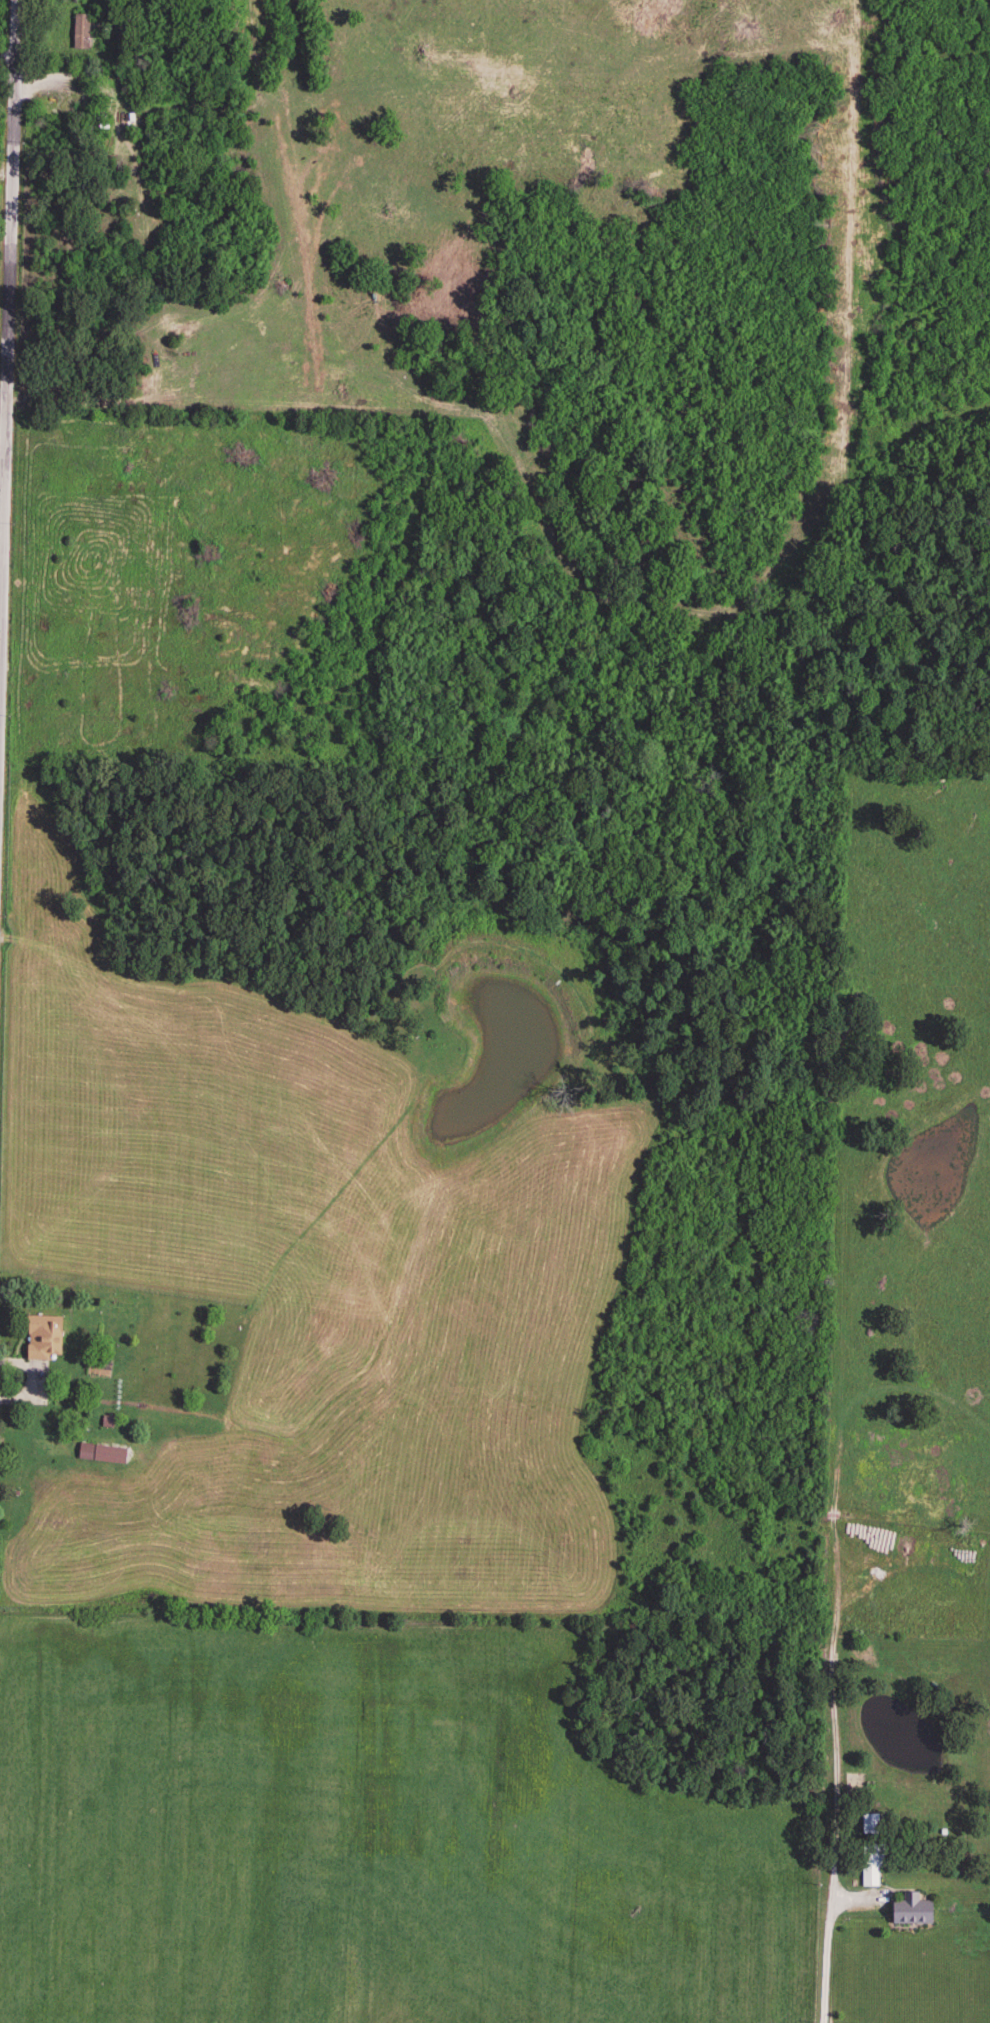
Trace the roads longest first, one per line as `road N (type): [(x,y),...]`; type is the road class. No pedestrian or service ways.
road 1 (residential): [(0,807),(24,0)]

